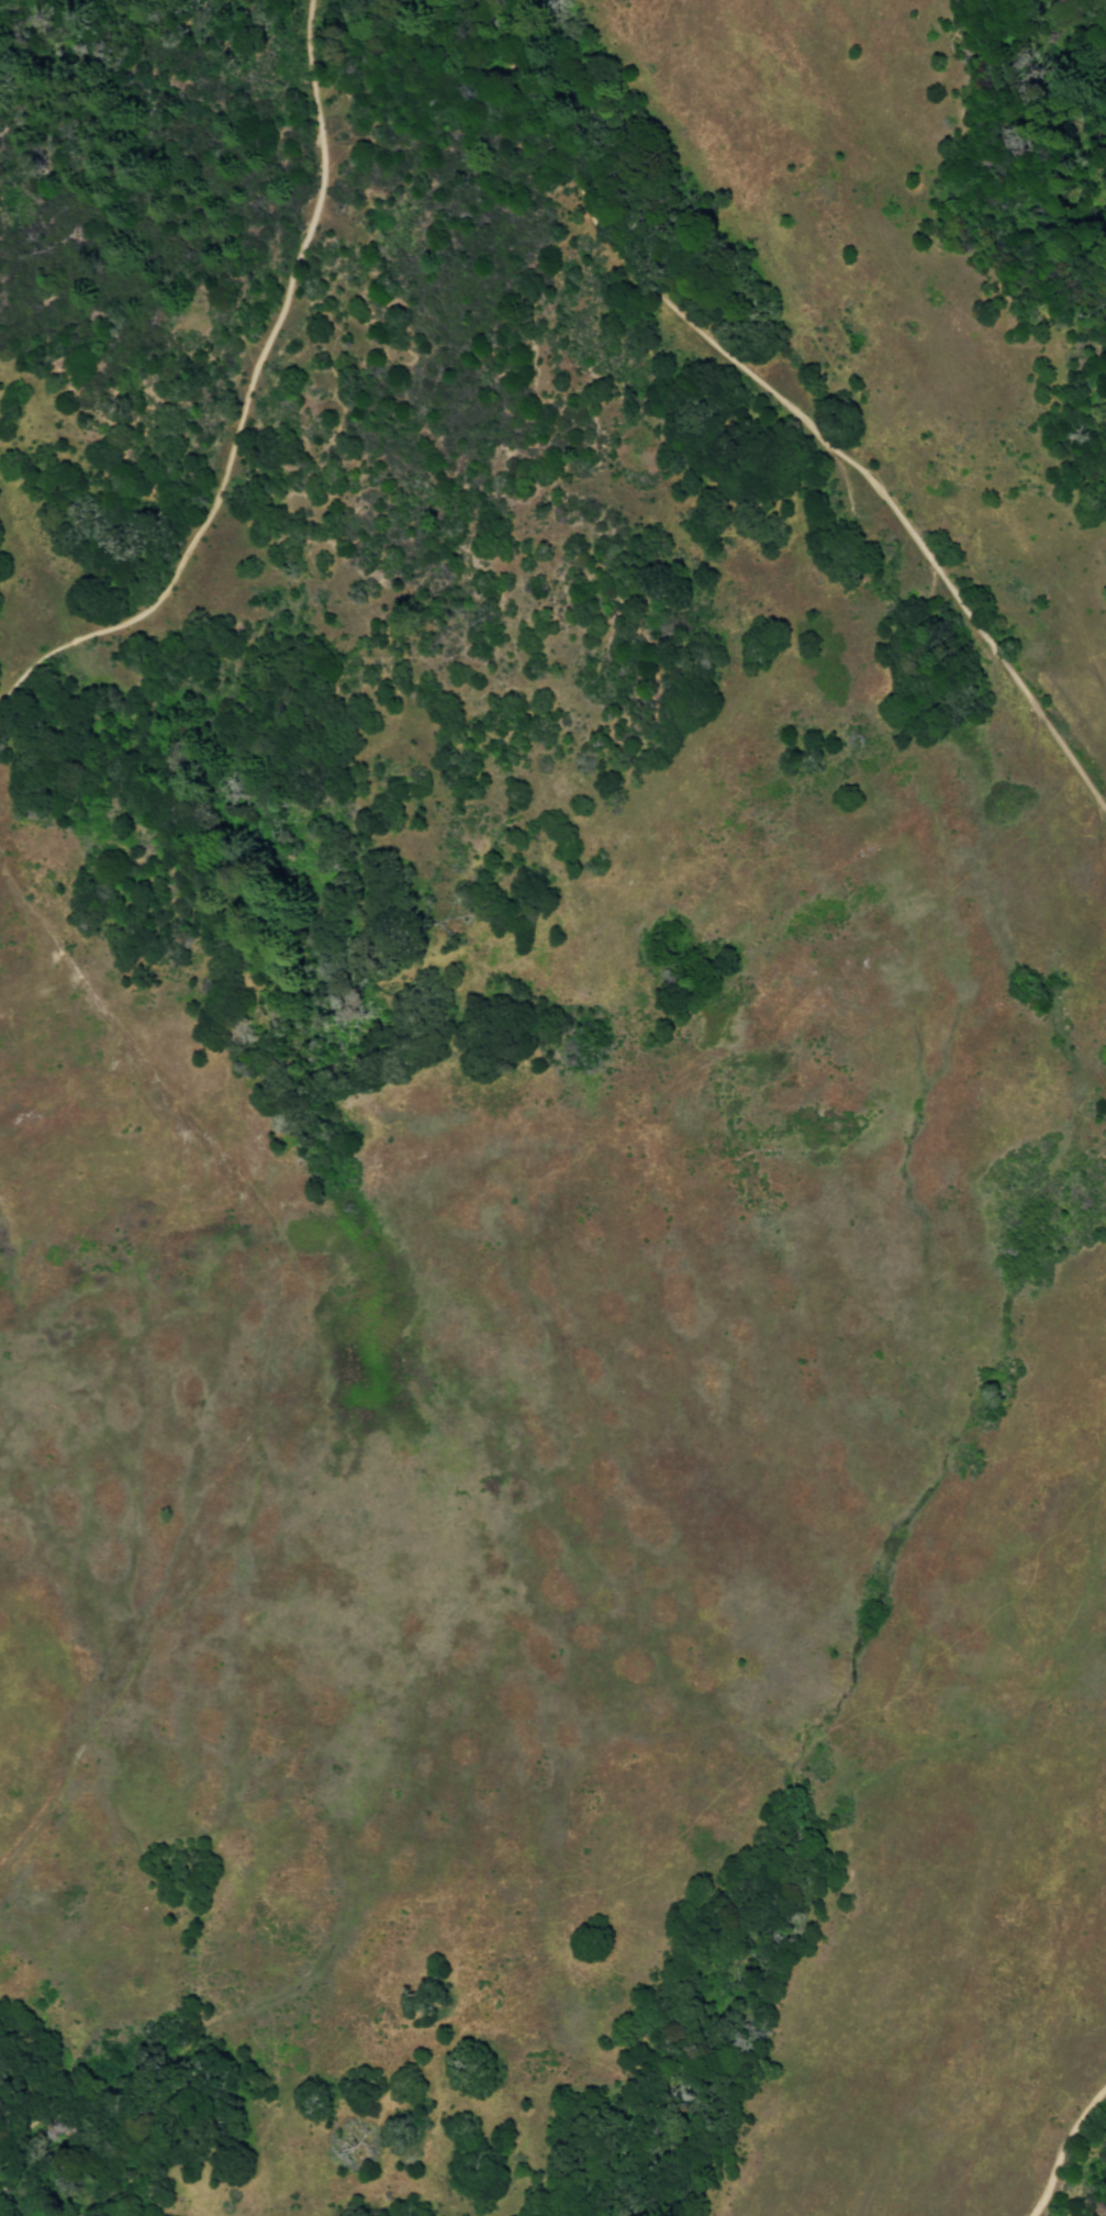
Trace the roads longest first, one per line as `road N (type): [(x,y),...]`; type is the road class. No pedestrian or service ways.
road 1 (track): [(1105,807),(880,493),(661,299),(604,237),(568,137),(474,0)]
road 2 (track): [(314,0),(326,166),(214,506),(166,597),(49,649),(0,702)]
road 3 (track): [(1035,2215),(1064,2145),(1105,2091)]

